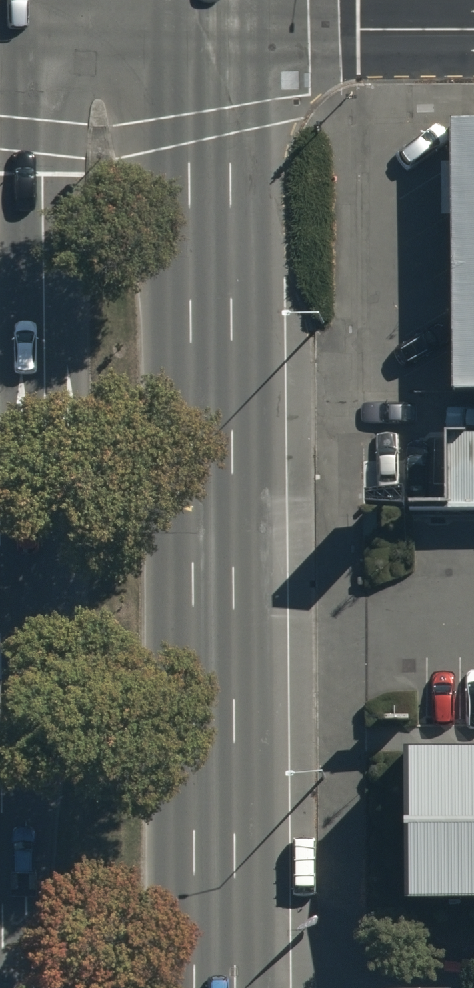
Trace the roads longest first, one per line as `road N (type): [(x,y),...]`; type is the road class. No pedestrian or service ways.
road 1 (primary): [(208,0),(215,987)]

